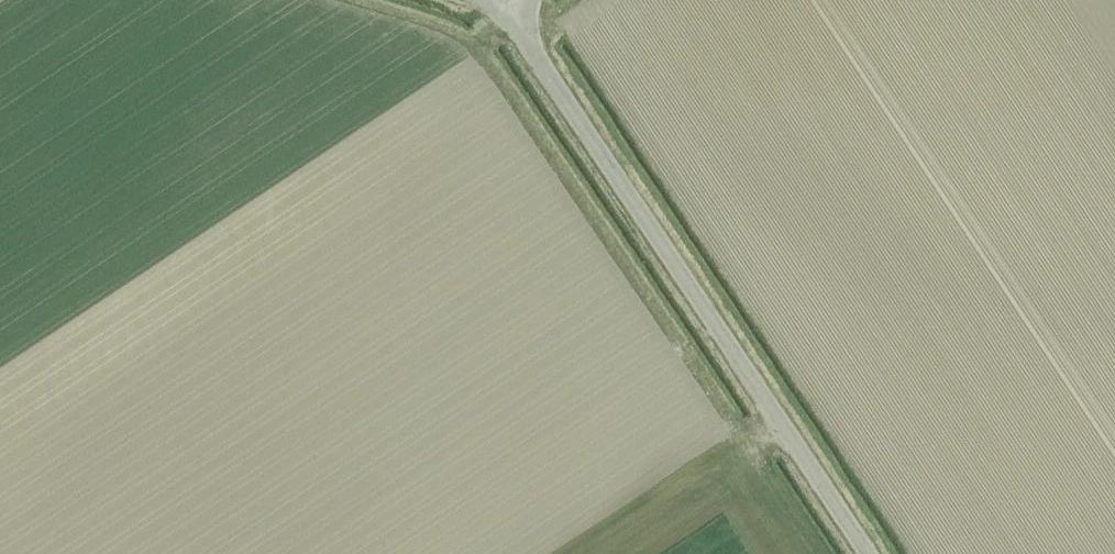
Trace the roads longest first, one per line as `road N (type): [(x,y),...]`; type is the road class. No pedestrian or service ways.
road 1 (unclassified): [(868,553),(528,42),(511,2)]

